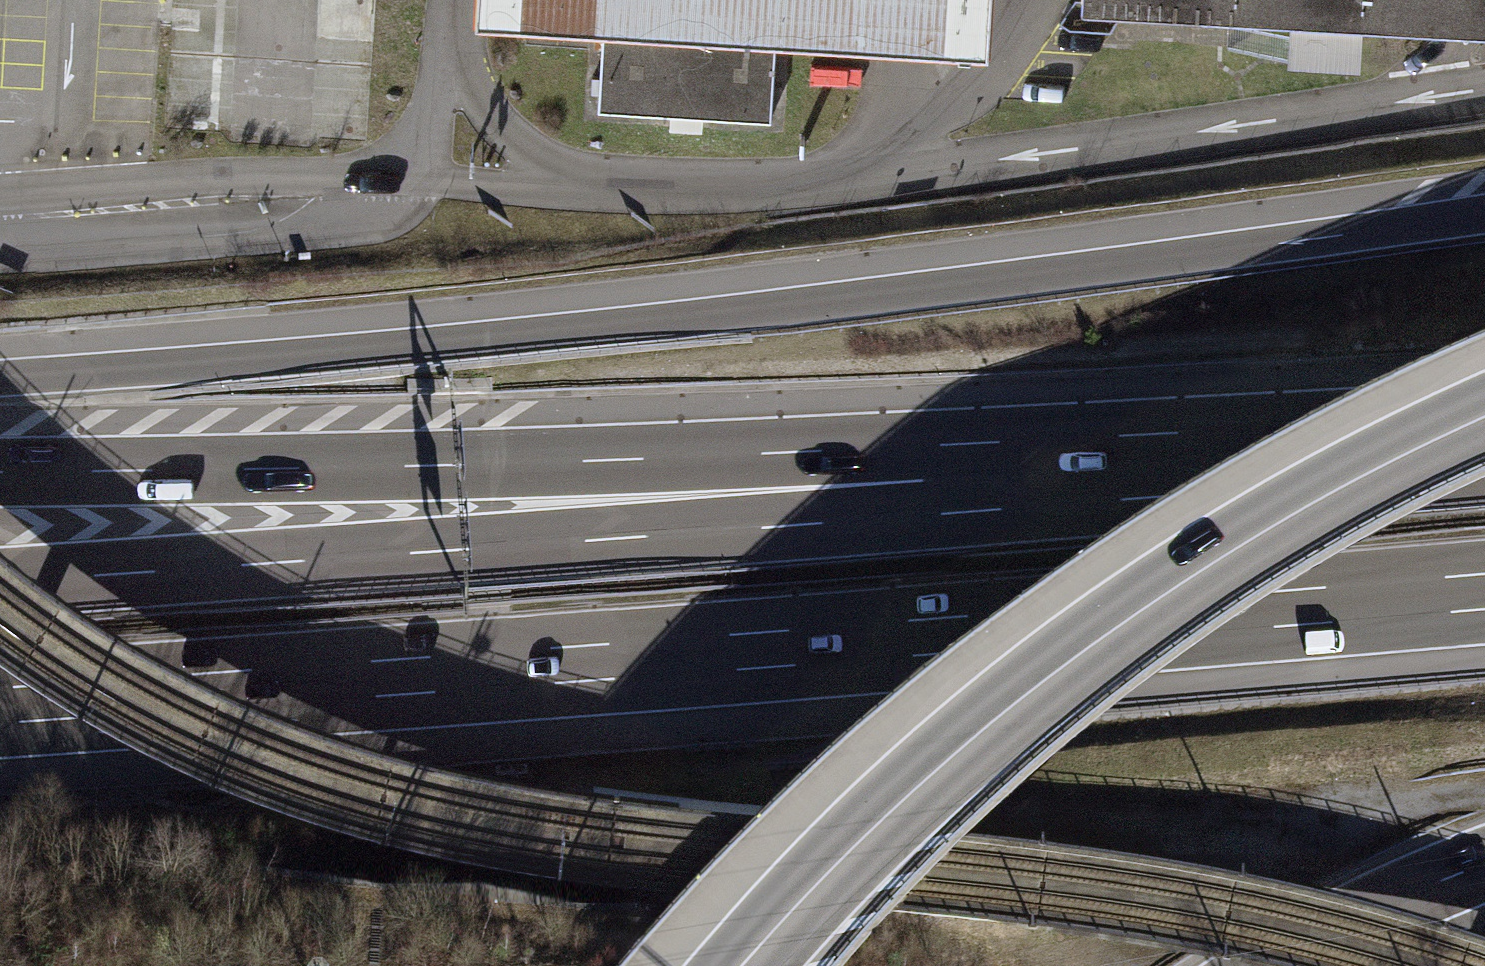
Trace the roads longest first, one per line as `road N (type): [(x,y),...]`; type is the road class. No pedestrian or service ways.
road 1 (motorway): [(1484,214),(690,319),(0,378)]
road 2 (motorway): [(0,706),(1484,591)]
road 3 (motorway): [(1270,460),(918,521),(0,583)]
road 4 (motorway): [(1270,460),(915,440),(344,467),(0,469)]
road 5 (motorway): [(1484,89),(836,182),(586,189),(415,181)]
road 6 (motorway): [(1484,417),(1307,506),(1072,660),(879,823),(742,965)]
road 7 (motorway): [(1275,965),(1484,864)]
road 8 (motorway): [(1484,443),(1270,460)]

